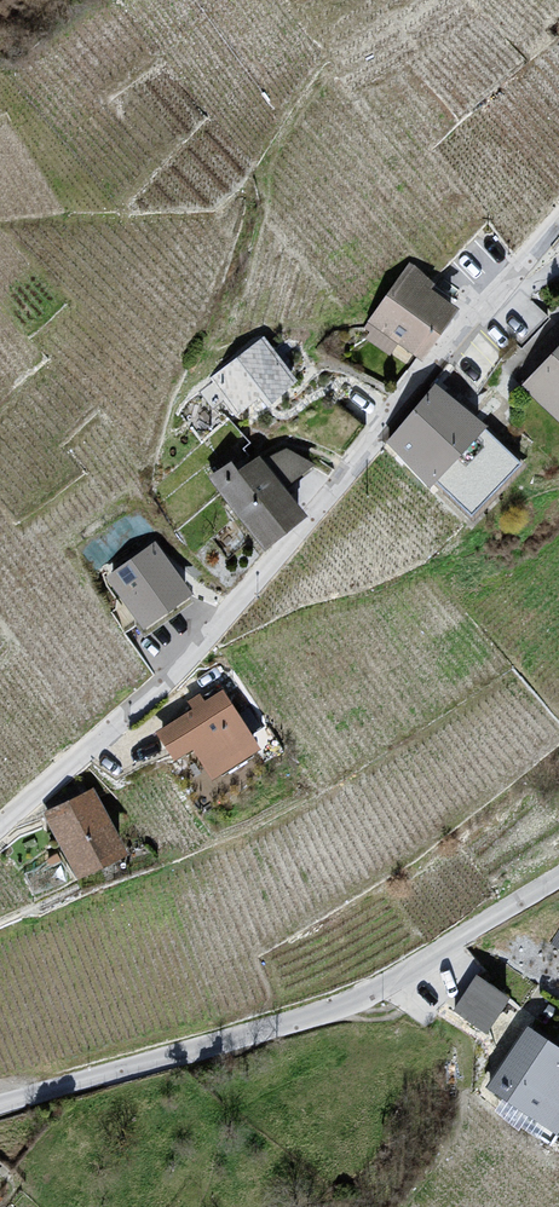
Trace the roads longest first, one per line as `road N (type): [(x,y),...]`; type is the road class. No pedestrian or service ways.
road 1 (unclassified): [(0,837),(225,645),(558,240)]
road 2 (residential): [(558,877),(353,1002),(0,1106)]

